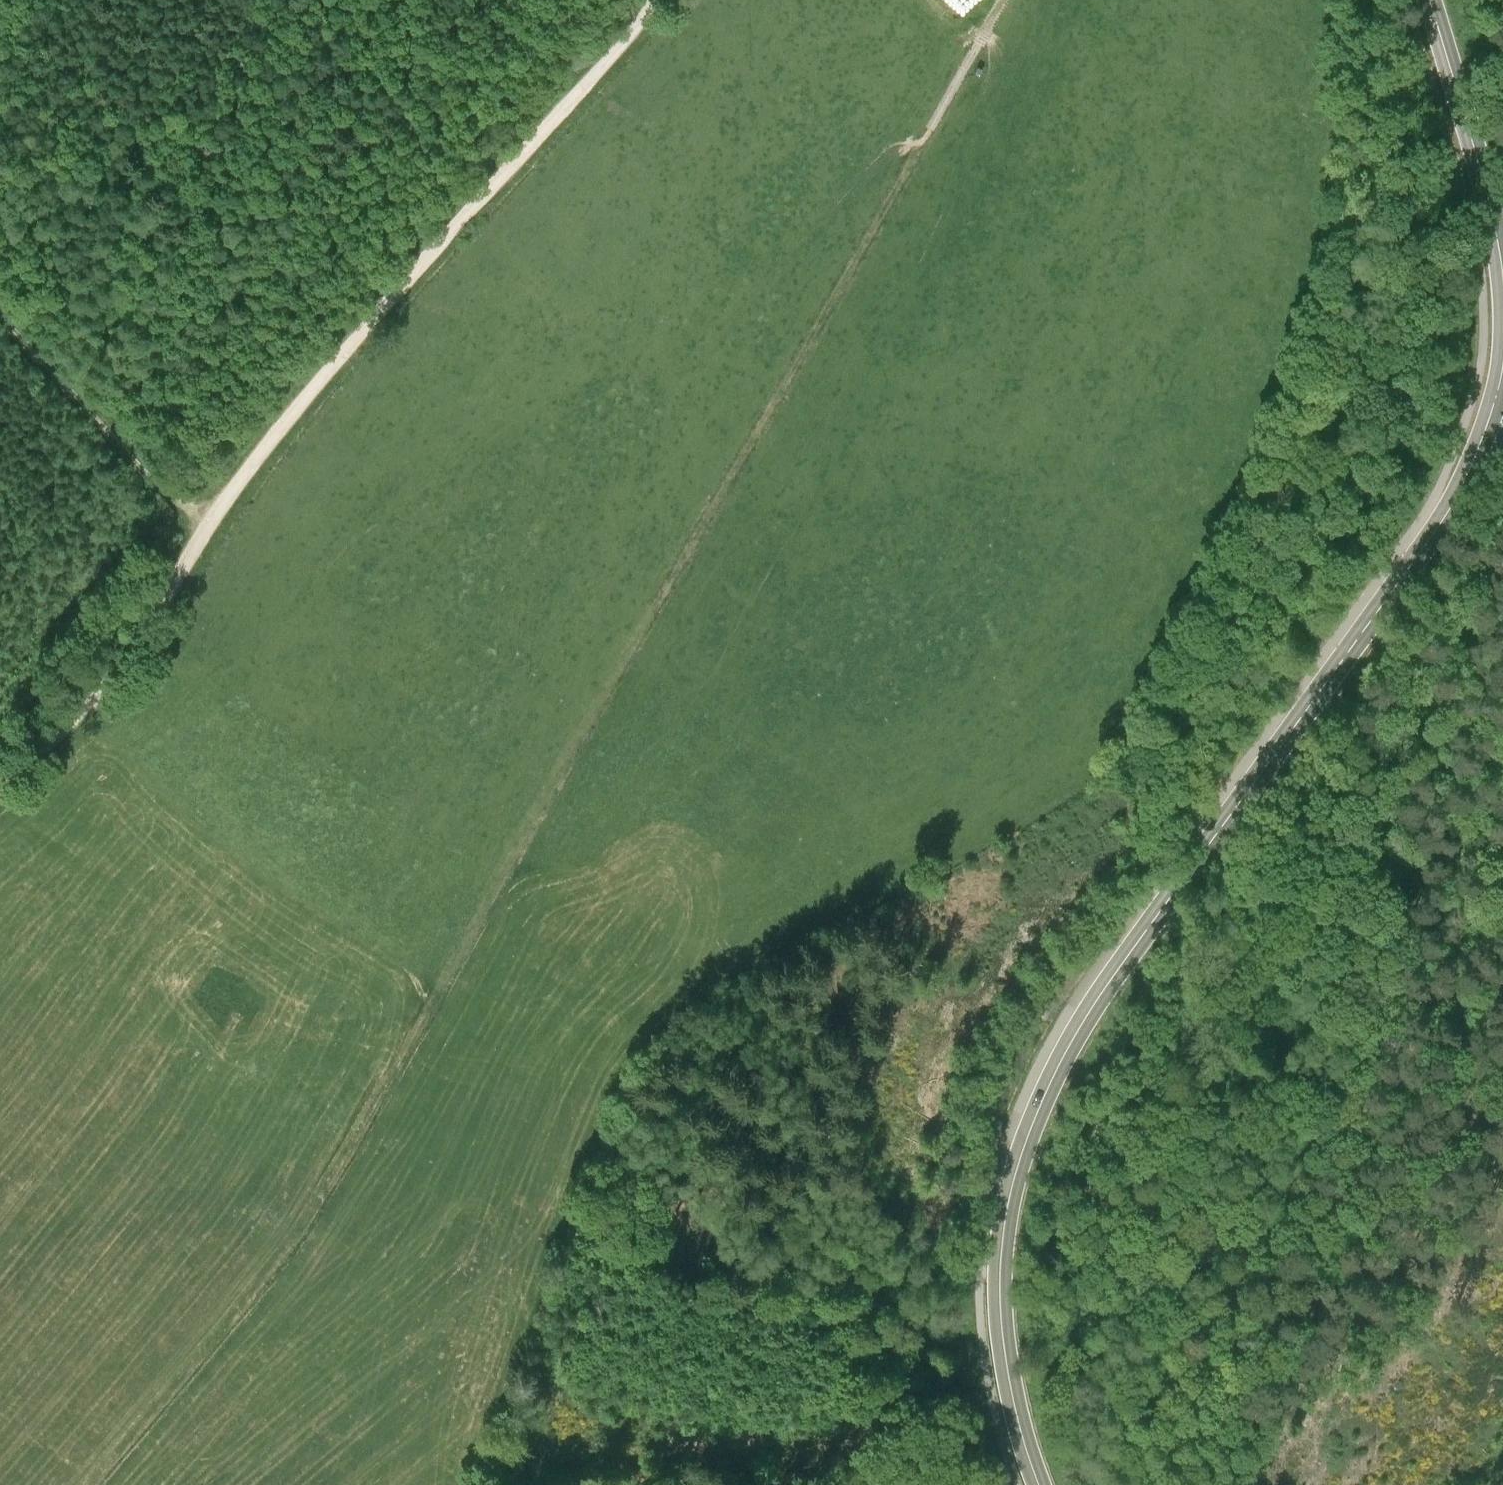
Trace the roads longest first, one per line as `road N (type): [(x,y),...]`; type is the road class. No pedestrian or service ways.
road 1 (track): [(654,0),(298,409),(216,520)]
road 2 (track): [(216,520),(0,298)]

